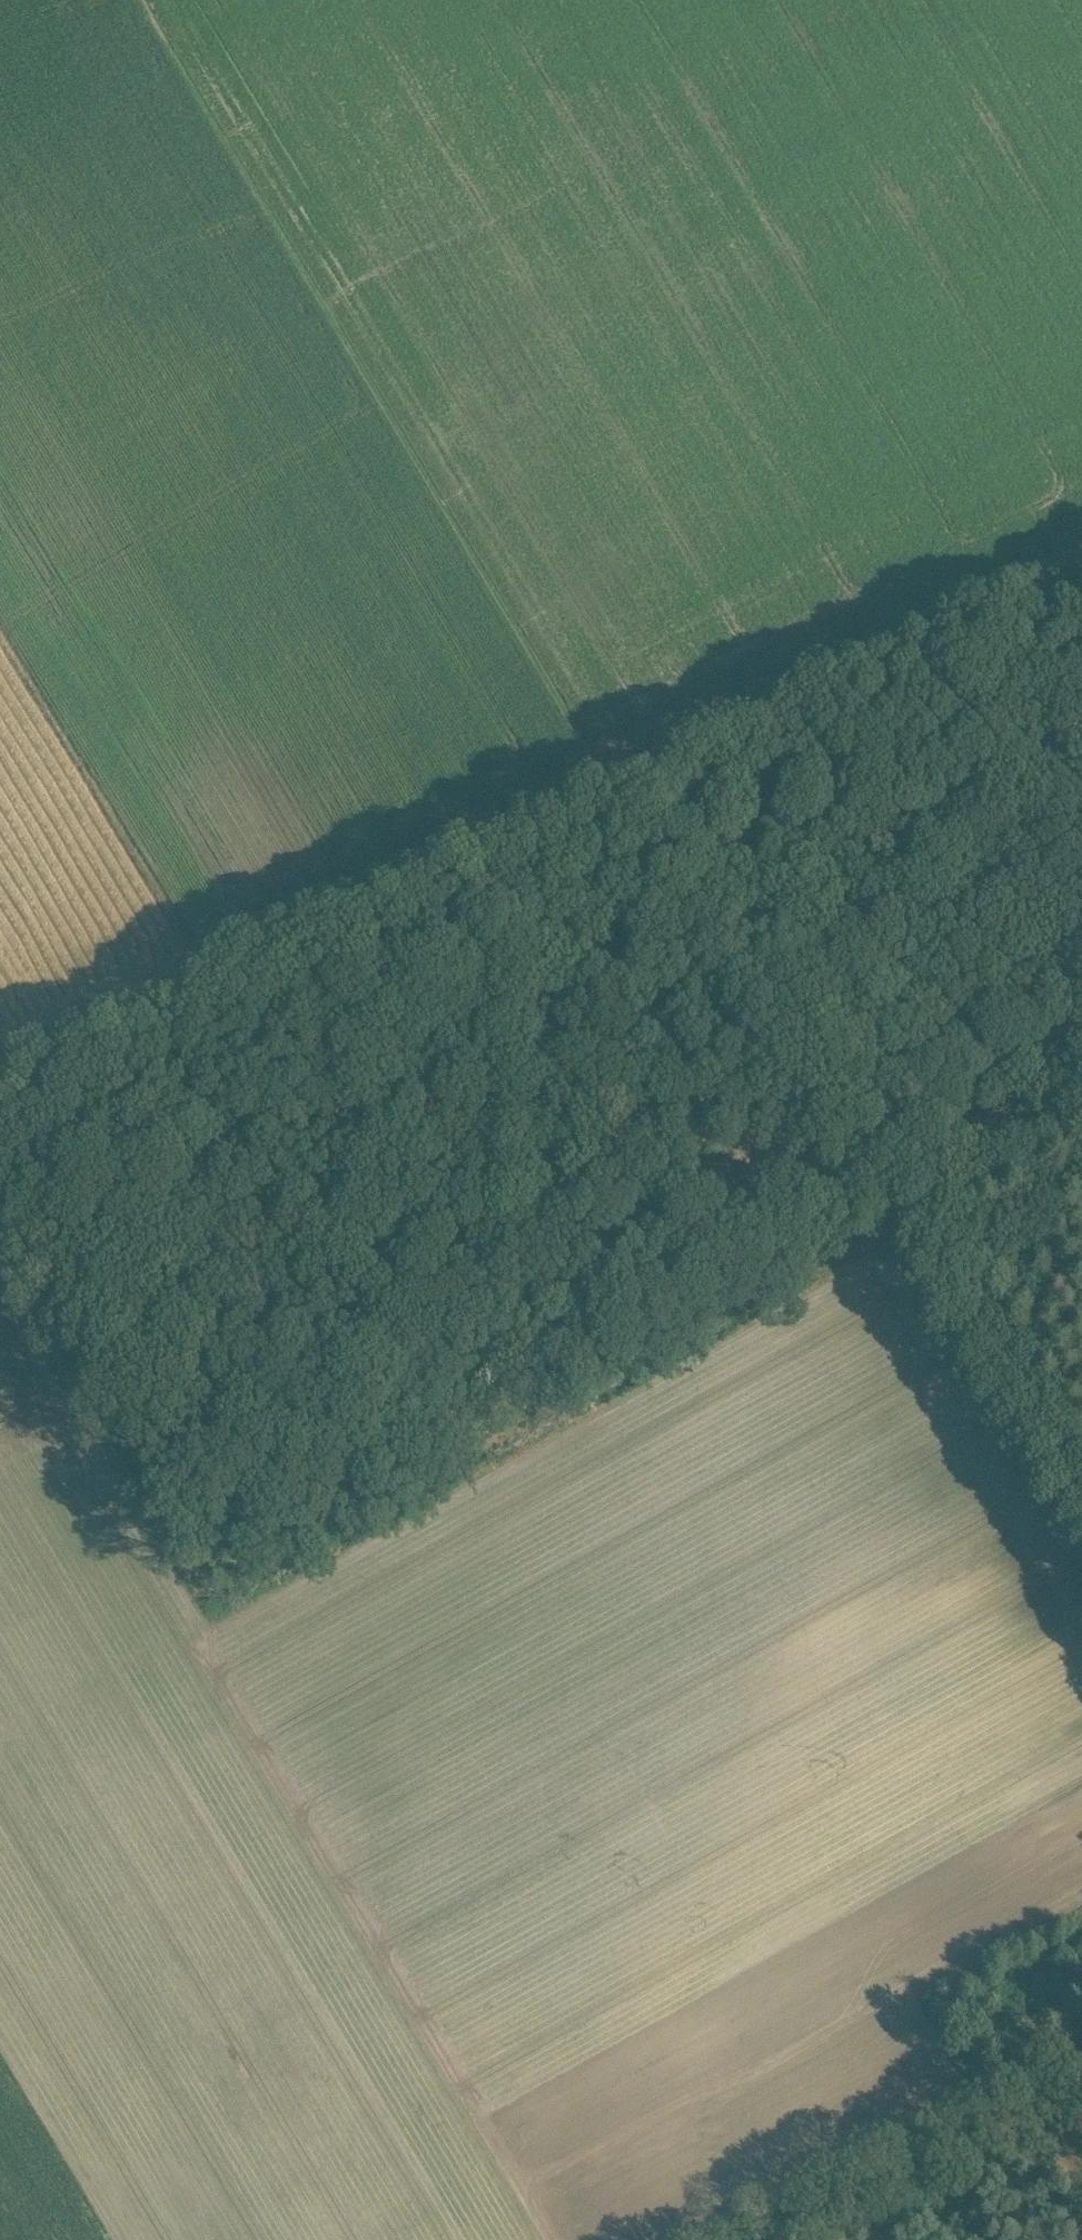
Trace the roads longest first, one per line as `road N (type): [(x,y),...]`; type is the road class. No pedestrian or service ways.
road 1 (track): [(763,2239),(1048,2089),(1081,2154)]

